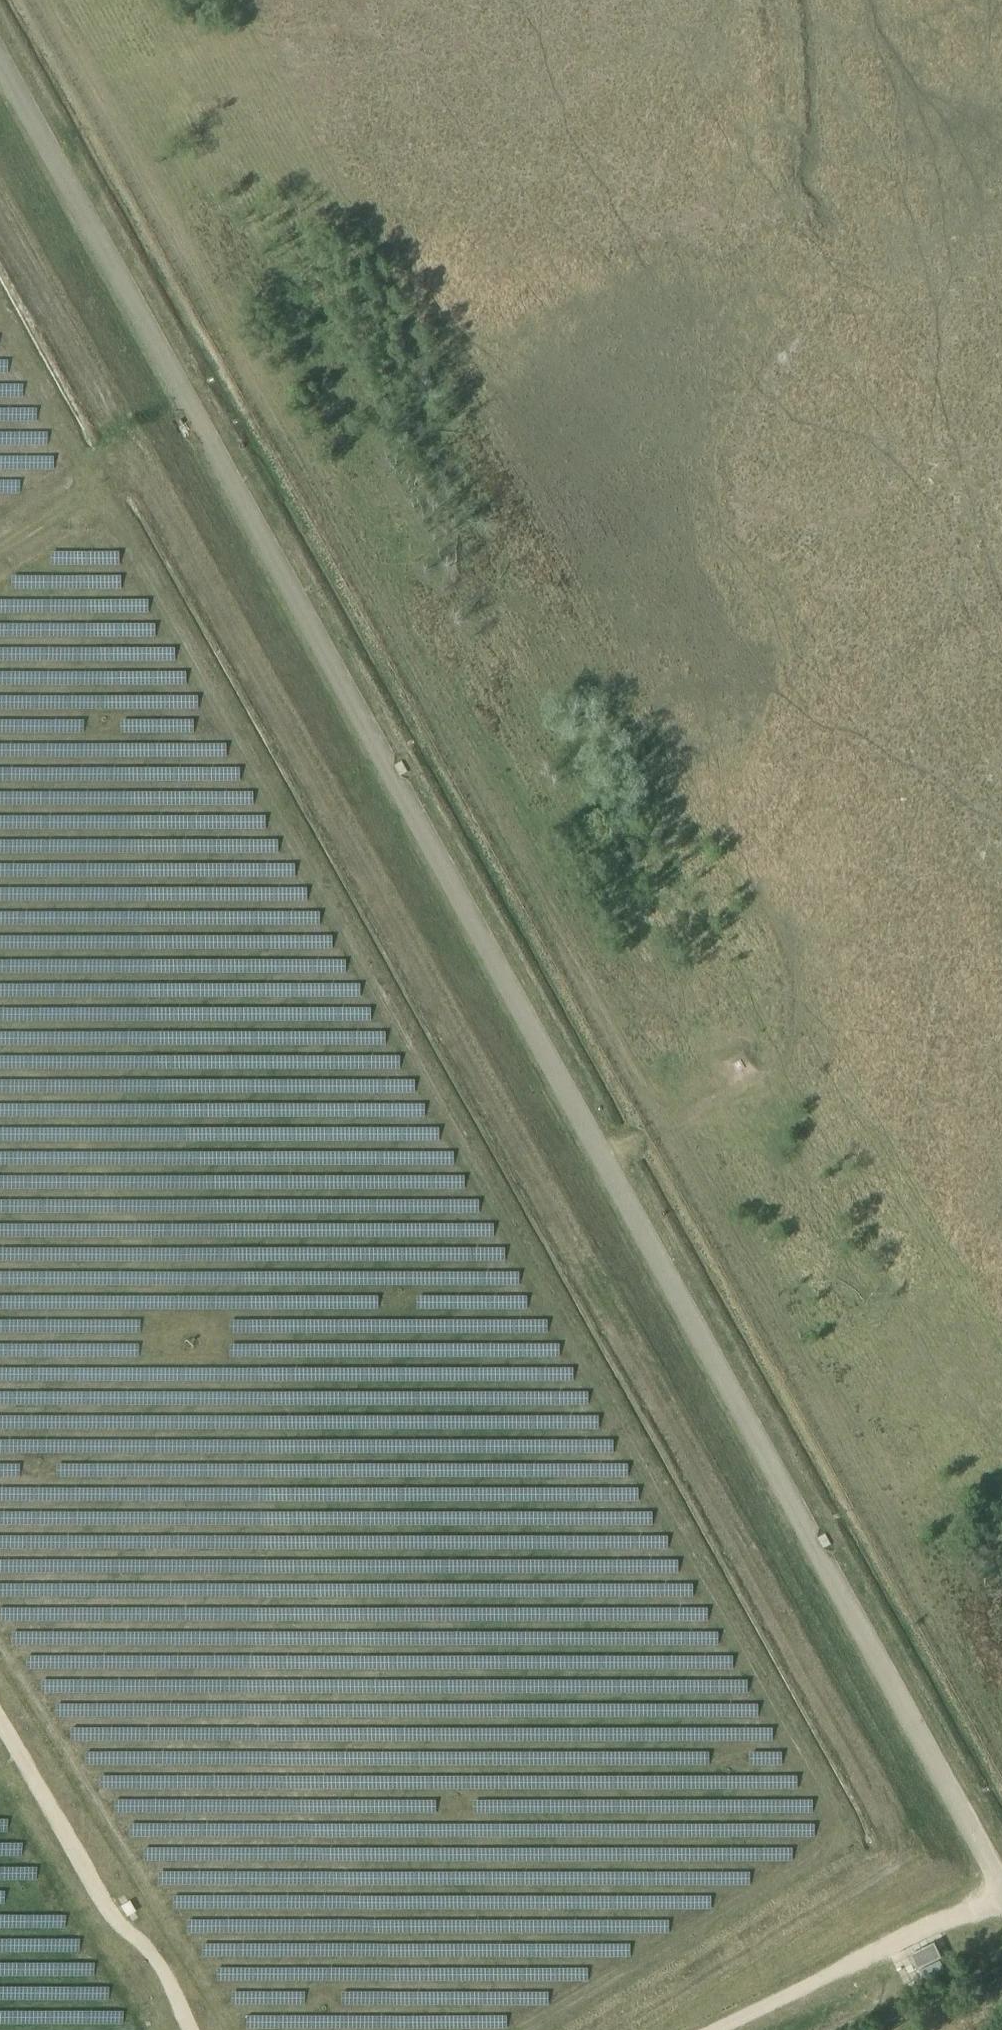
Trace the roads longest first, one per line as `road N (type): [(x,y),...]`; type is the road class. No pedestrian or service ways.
road 1 (track): [(0,69),(1001,1887)]
road 2 (track): [(180,2029),(165,1975),(118,1926),(0,1724)]
road 3 (track): [(1001,1908),(732,2029)]

